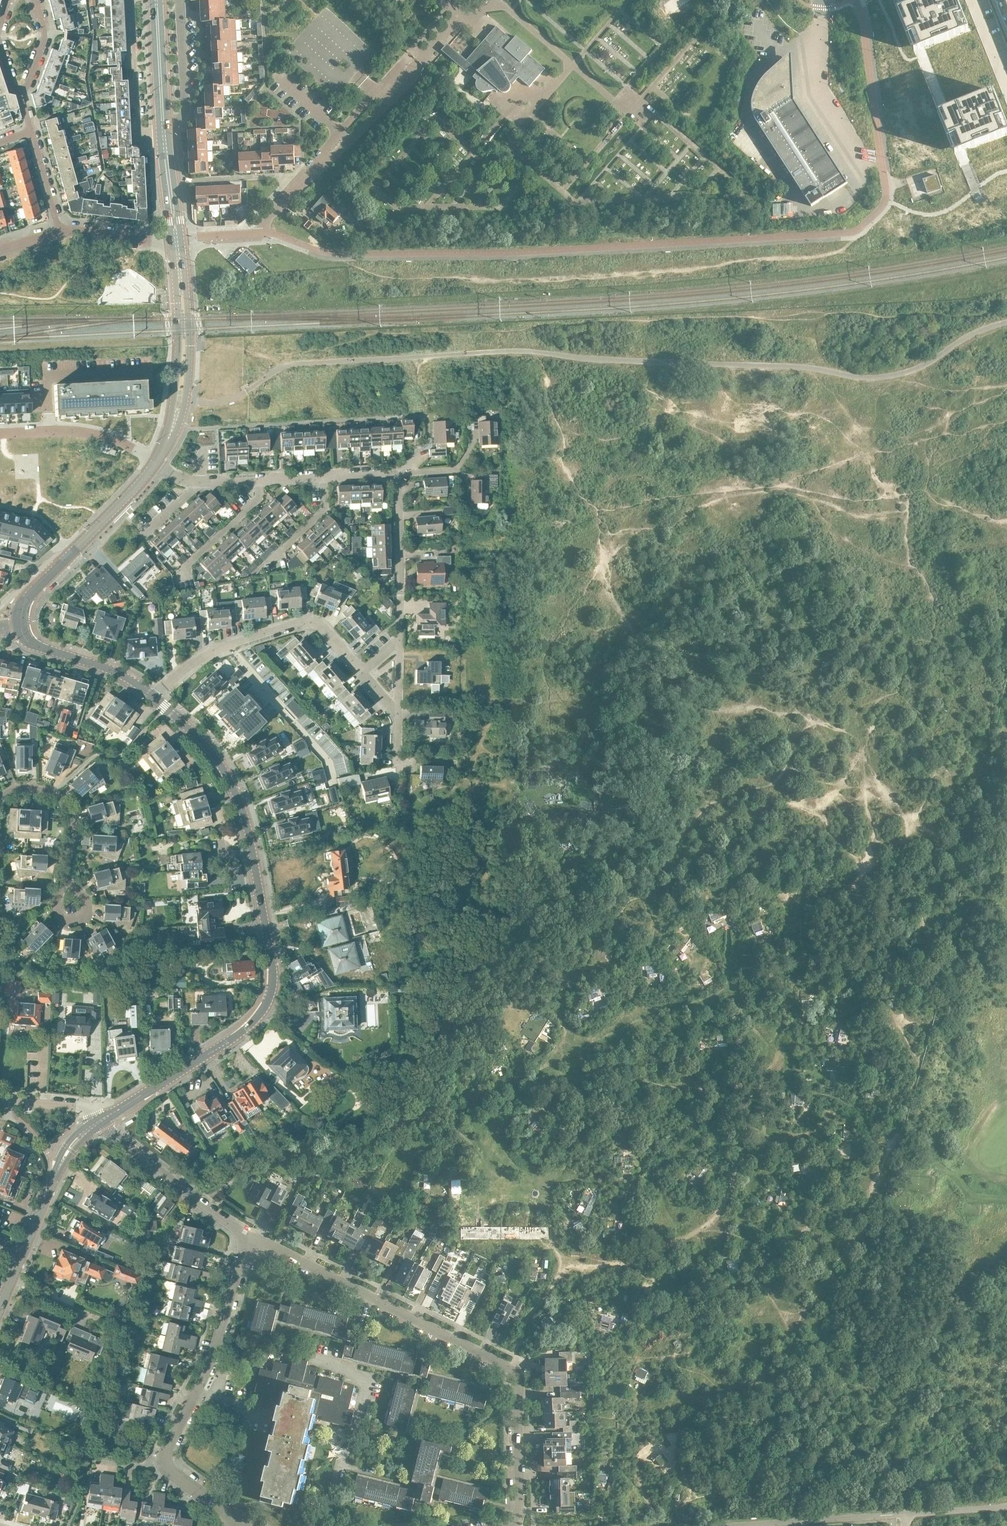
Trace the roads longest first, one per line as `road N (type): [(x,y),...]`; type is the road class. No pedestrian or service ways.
road 1 (secondary): [(103,1120),(248,1030),(272,1000),(267,914),(252,839),(227,773),(154,698)]
road 2 (residential): [(514,1525),(521,1500),(516,1373),(246,1233)]
road 3 (residential): [(243,1525),(166,1464),(173,1429),(216,1349),(246,1233)]
road 4 (residential): [(154,698),(221,647),(300,622),(322,625),(361,672)]
road 5 (residential): [(401,639),(399,473),(324,477)]
road 6 (secondary): [(155,462),(176,419),(185,363),(176,240)]
road 7 (secondary): [(0,1312),(59,1171),(103,1120)]
road 8 (secondary): [(28,595),(155,462)]
road 9 (residential): [(246,1233),(113,1137),(103,1120)]
road 10 (unclassified): [(176,240),(263,232),(272,212),(322,162)]
road 11 (residential): [(155,462),(102,435),(0,432)]
road 12 (secondary): [(154,698),(107,667),(35,647),(19,626)]
road 13 (residential): [(166,135),(143,128),(135,103),(130,0)]
road 14 (residential): [(70,887),(68,811),(51,795),(29,792),(0,804)]
road 15 (residential): [(166,135),(189,106),(175,0)]
road 16 (secondary): [(166,135),(157,0)]
road 17 (residential): [(179,572),(258,498),(258,480)]

